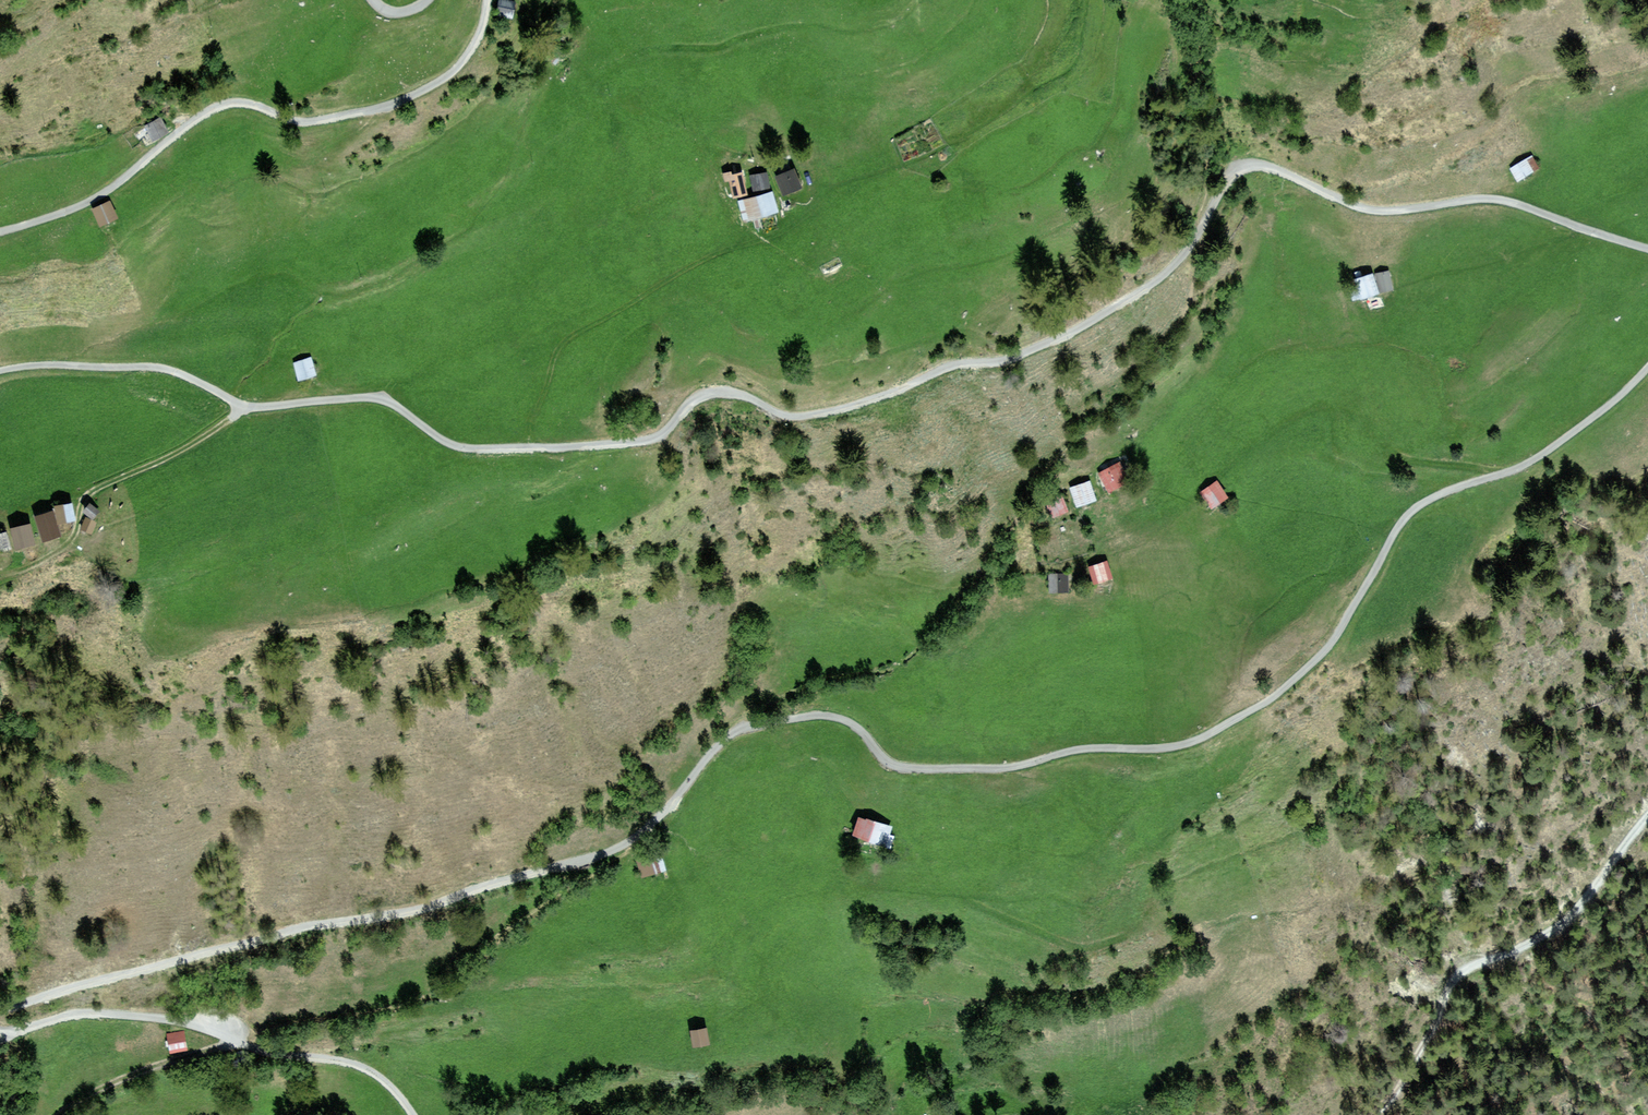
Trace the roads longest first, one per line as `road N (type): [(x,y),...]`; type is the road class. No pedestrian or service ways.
road 1 (unclassified): [(0,1008),(268,935),(429,907),(612,851),(648,827),(725,738),(747,726),(832,716),(856,726),(893,764),(924,768),(1001,768),(1093,747),(1194,742),(1313,664),(1420,504),(1529,462),(1647,367)]
road 2 (unclassified): [(1647,248),(1514,203),(1364,208),(1251,165),(1229,177),(1186,252),(1149,286),(1018,356),(952,366),(809,416),(710,392),(665,433),(644,441),(475,449),(442,440),(386,400),(245,407),(156,368),(0,371)]
road 3 (unclassified): [(0,232),(107,192),(223,103),(314,121),(394,104),(454,71),(473,48),(487,0)]
road 4 (unclassified): [(414,1114),(368,1069),(267,1049),(193,1023),(89,1013),(0,1035)]
road 5 (track): [(1356,1114),(1388,1088),(1458,989),(1532,943),(1647,820)]
road 6 (track): [(245,407),(184,450),(95,488),(75,539),(0,577)]

